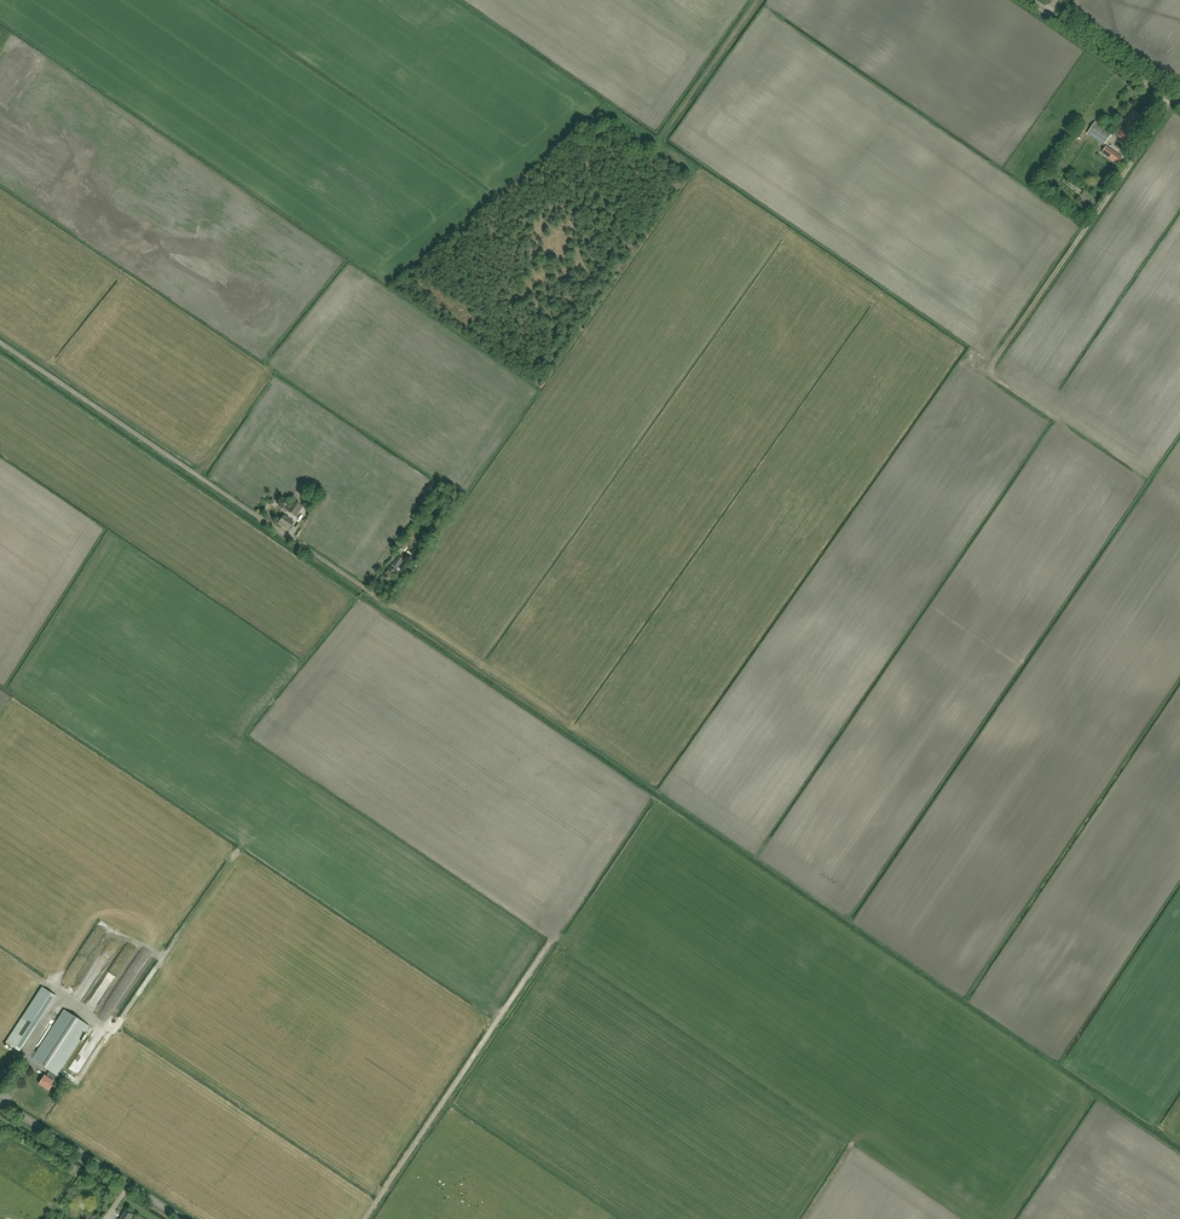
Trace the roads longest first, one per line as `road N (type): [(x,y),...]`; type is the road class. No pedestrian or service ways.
road 1 (tertiary): [(174,1218),(0,1105)]
road 2 (unclassified): [(1179,103),(1029,0)]

